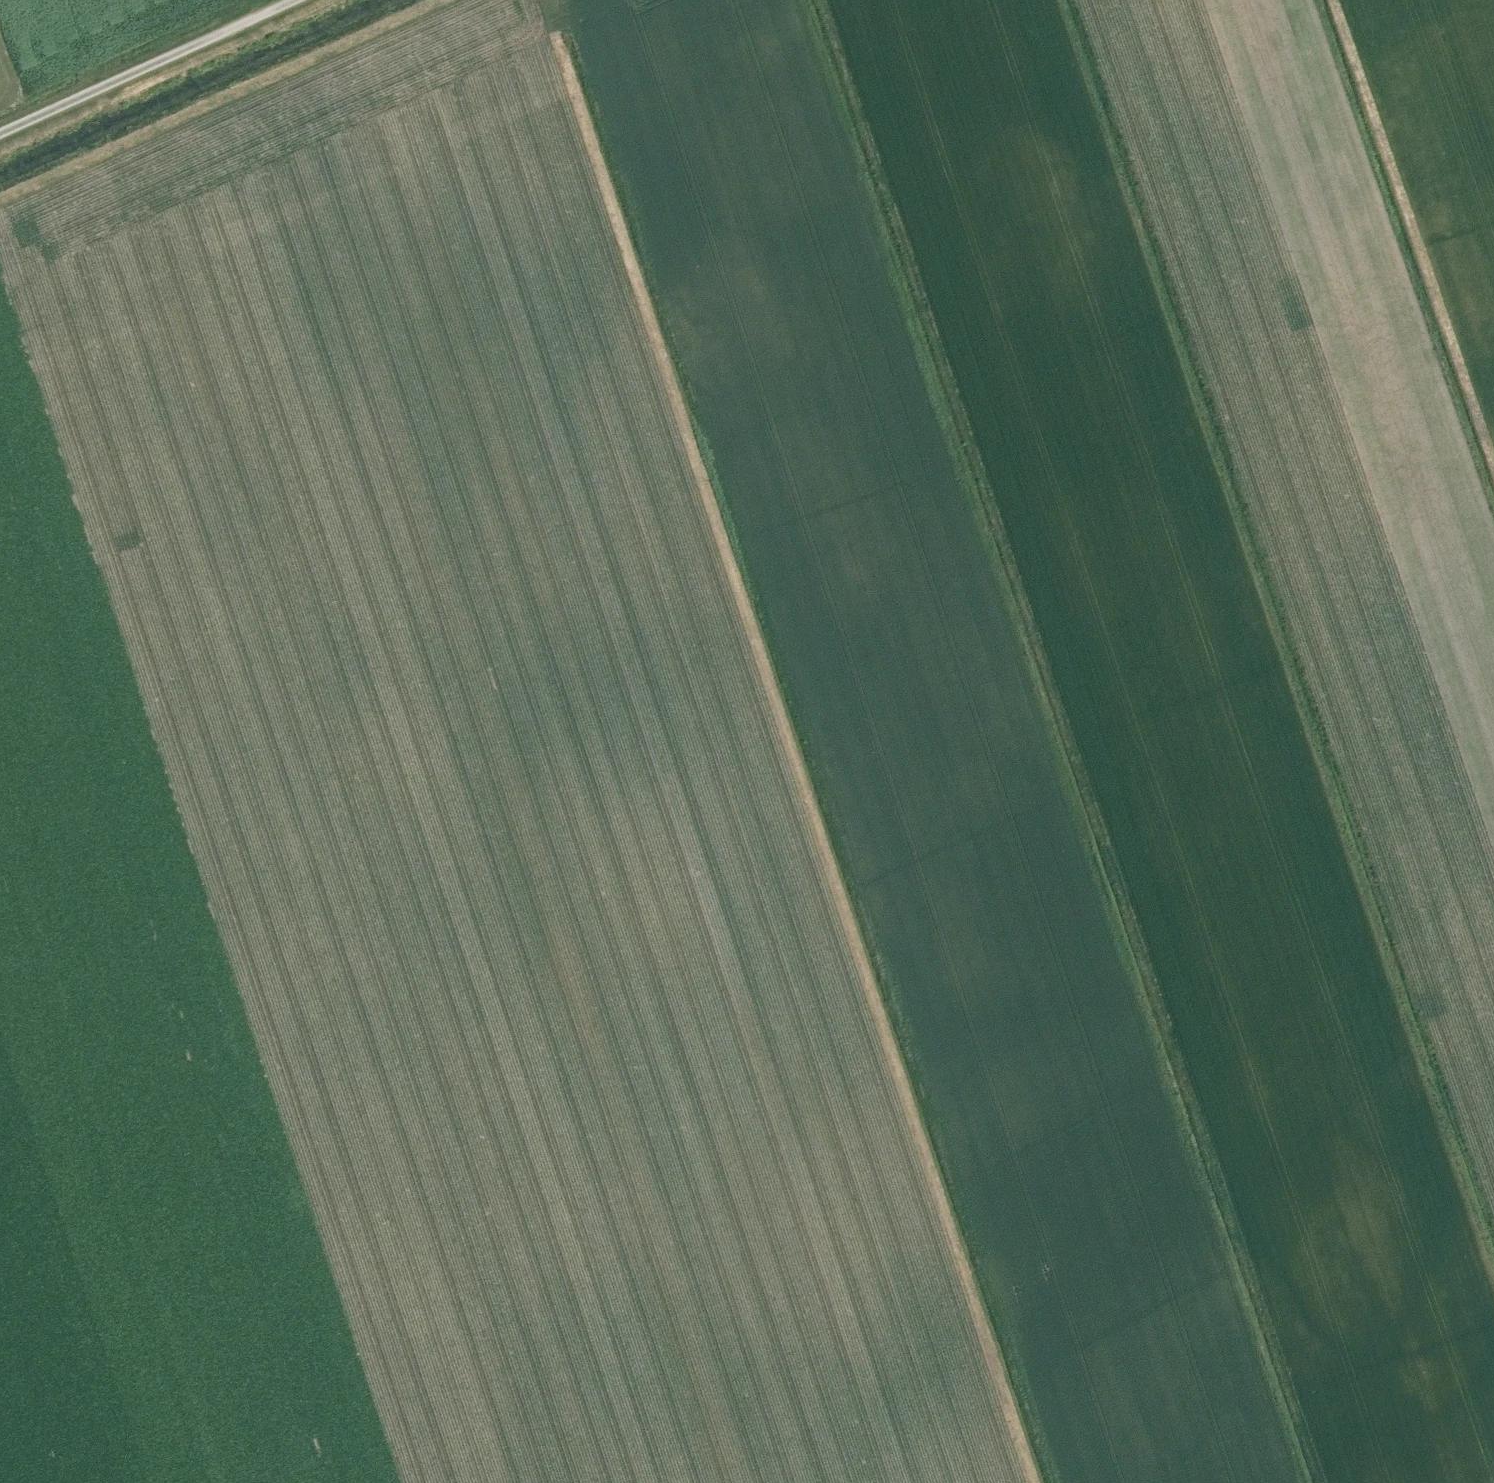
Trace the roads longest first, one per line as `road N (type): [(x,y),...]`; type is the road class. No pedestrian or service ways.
road 1 (track): [(297,0),(0,135)]

